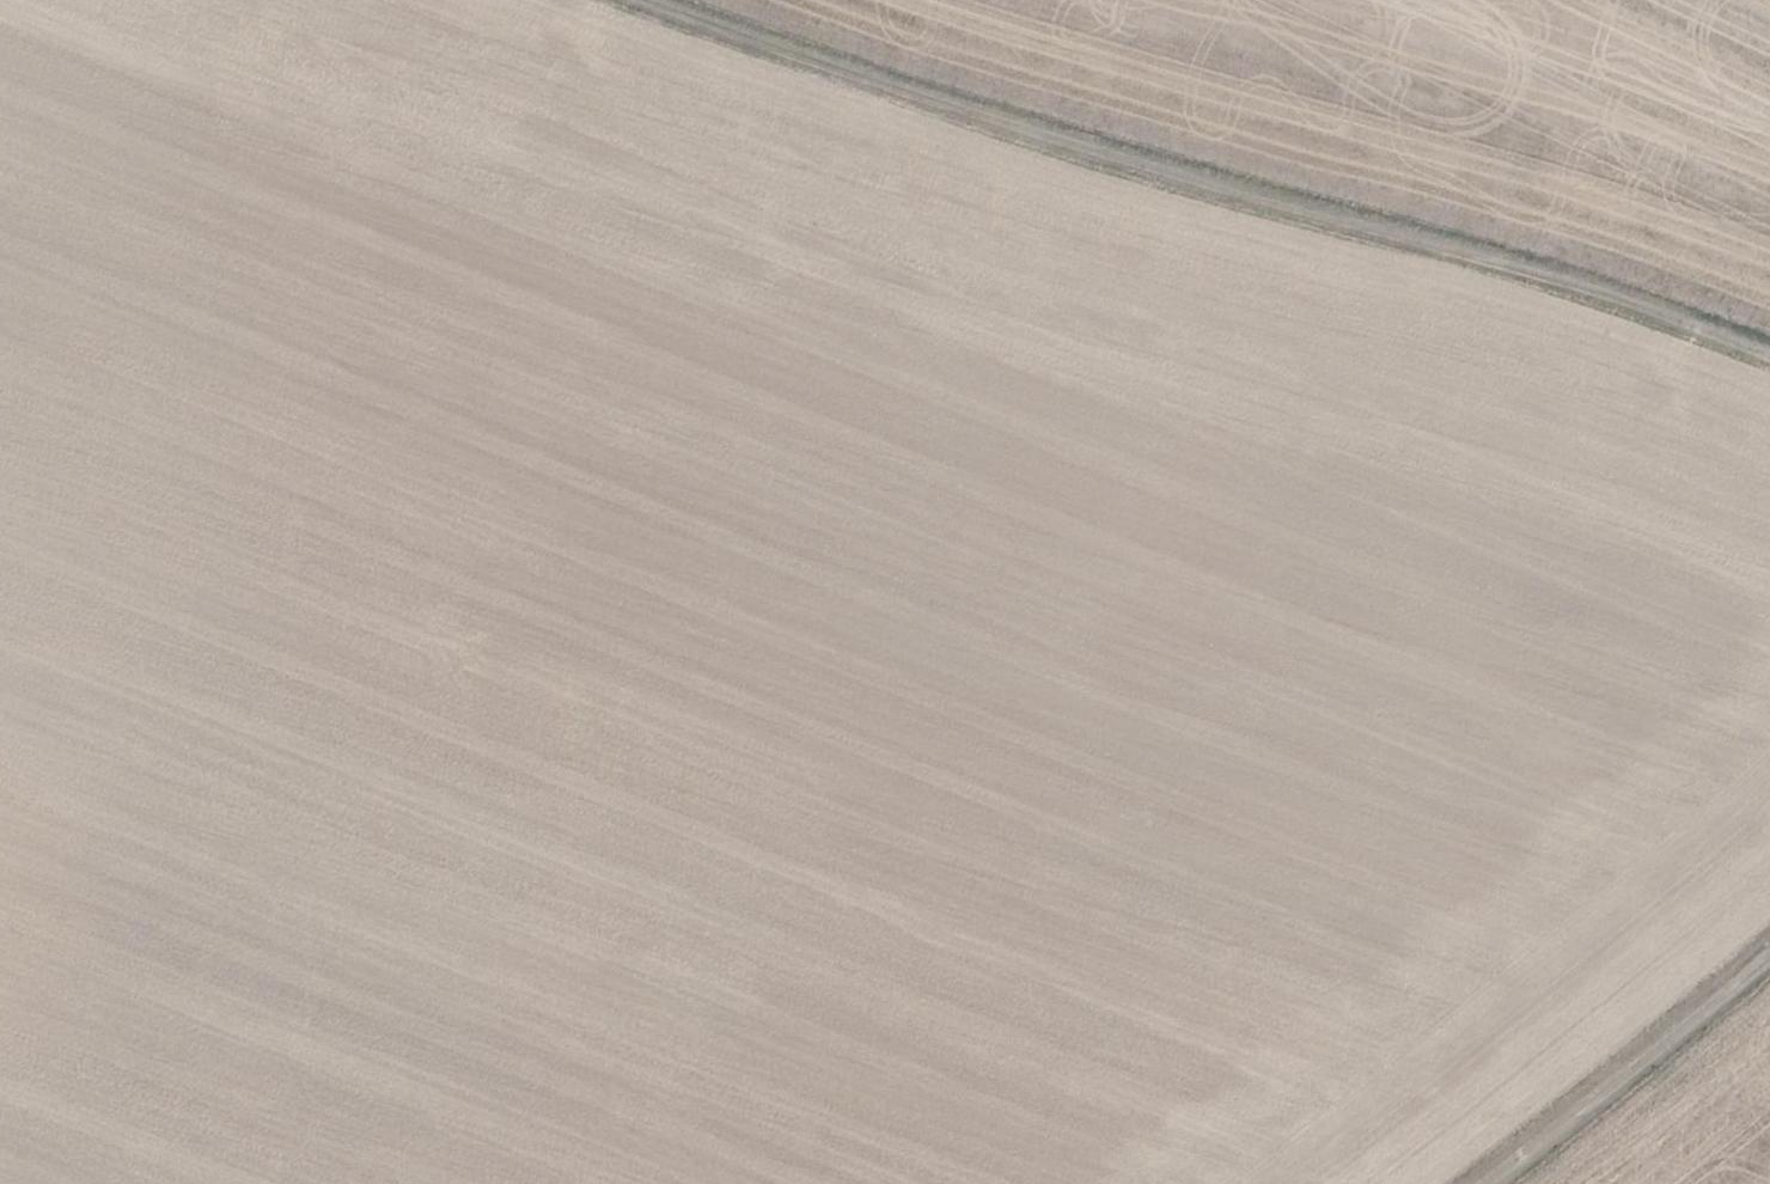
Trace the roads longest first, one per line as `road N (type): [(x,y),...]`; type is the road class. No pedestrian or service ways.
road 1 (track): [(627,0),(1001,126),(1571,299),(1769,379)]
road 2 (track): [(1769,948),(1484,1183)]

